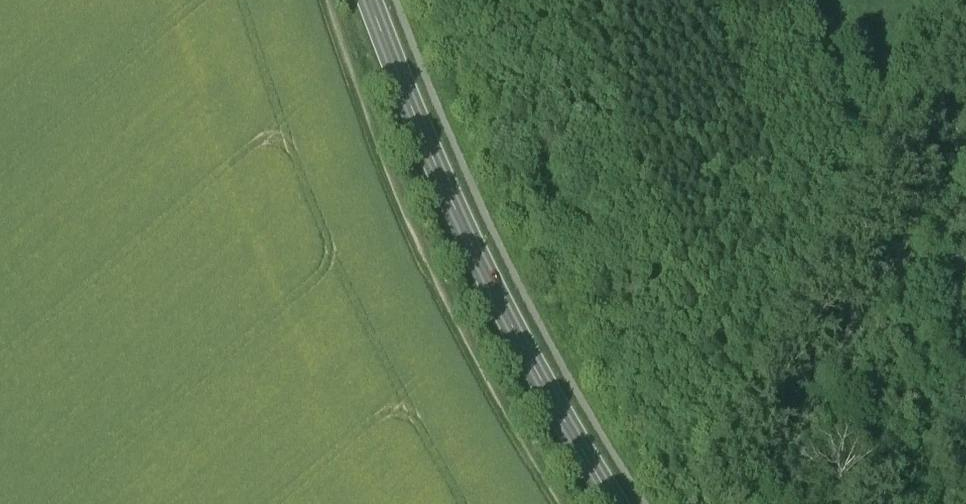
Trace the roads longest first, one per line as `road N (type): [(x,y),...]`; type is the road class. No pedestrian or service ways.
road 1 (secondary): [(614,503),(552,405),(463,229),(368,0)]
road 2 (track): [(324,0),(407,234),(557,503)]
road 3 (track): [(888,503),(965,385)]

